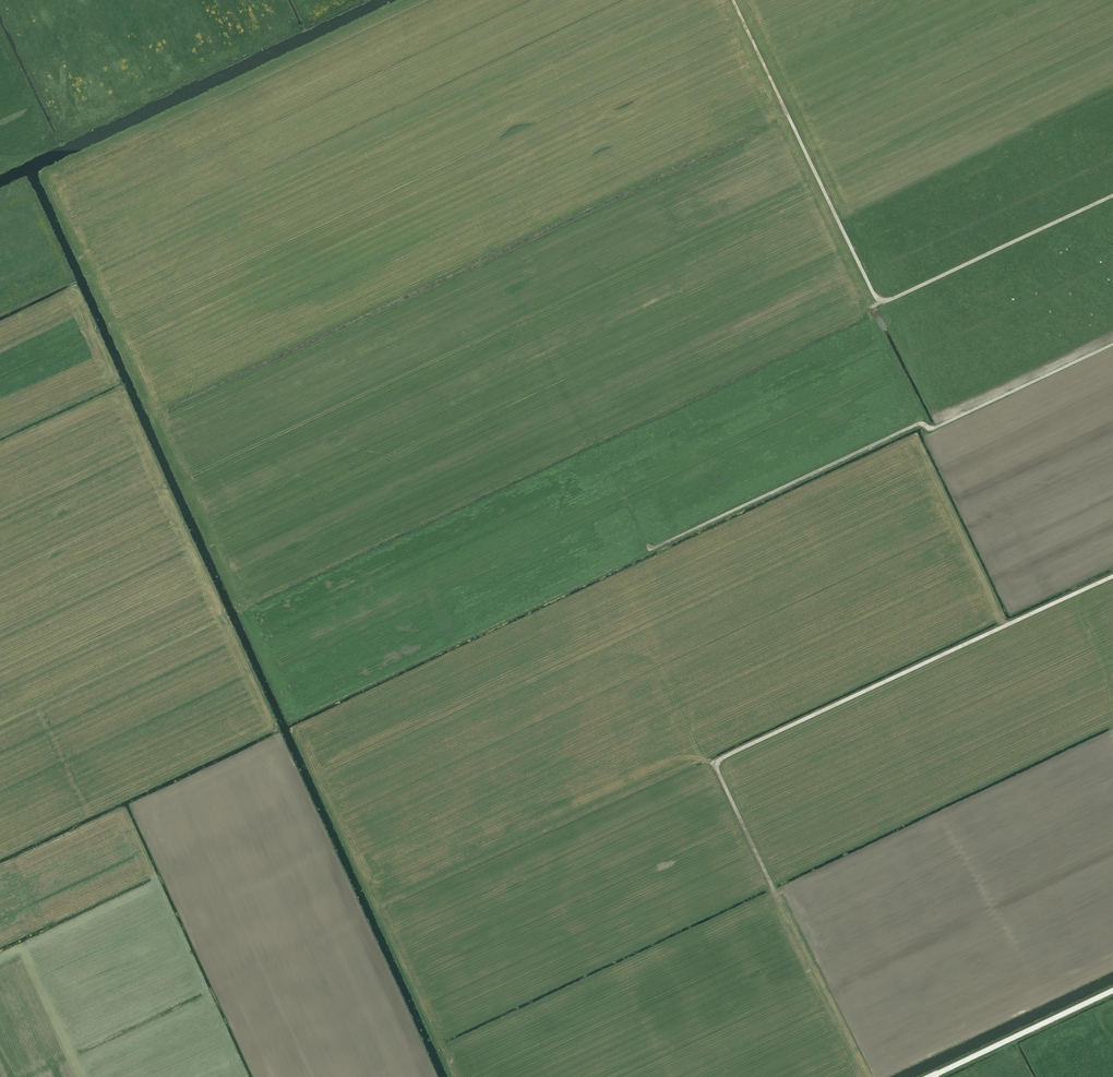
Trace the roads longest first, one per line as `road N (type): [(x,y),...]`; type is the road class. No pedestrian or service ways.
road 1 (unclassified): [(931,1076),(1112,991)]

